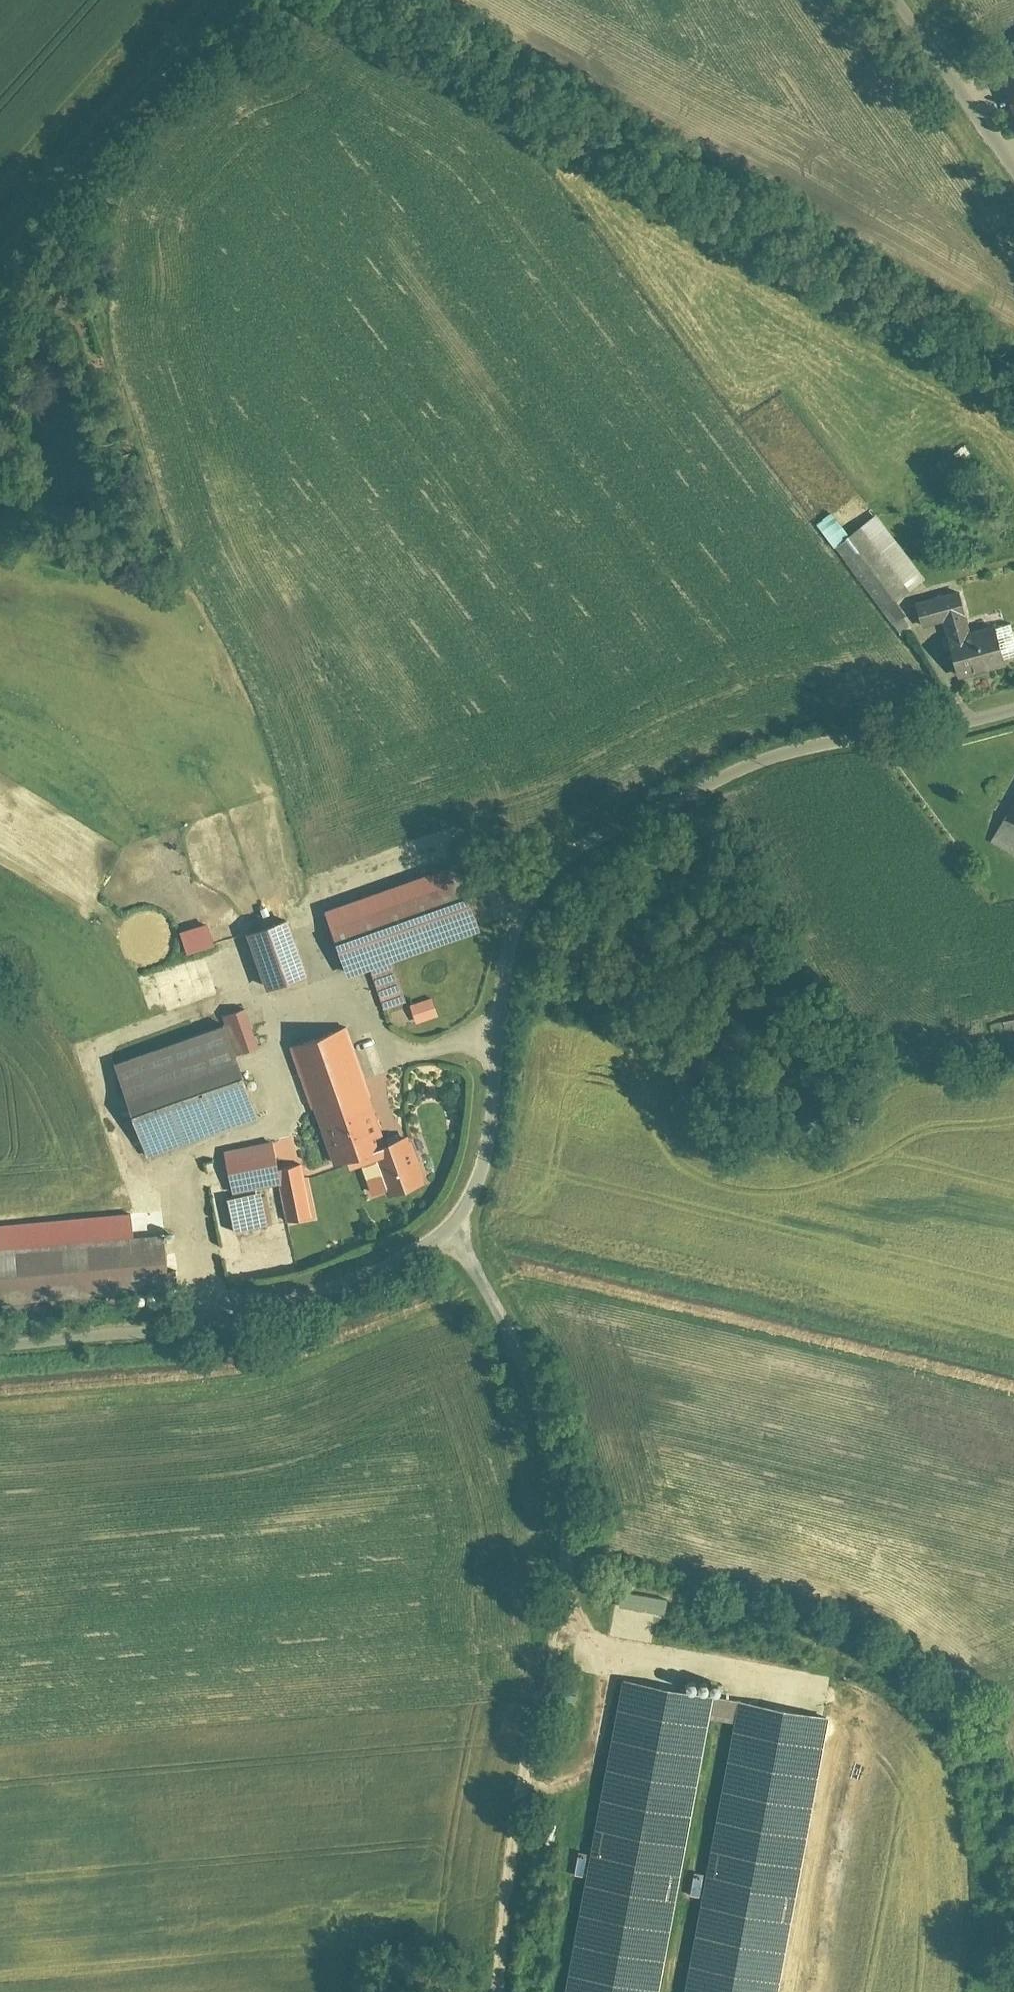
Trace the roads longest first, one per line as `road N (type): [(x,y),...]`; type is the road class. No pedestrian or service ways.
road 1 (residential): [(447,1227),(484,1138),(501,942),(520,895),(561,849),(745,765),(1013,705)]
road 2 (track): [(175,982),(0,399)]
road 3 (residential): [(0,1343),(196,1318),(338,1281),(447,1227)]
road 4 (unclassified): [(447,1227),(515,1342),(552,1452),(567,1621)]
road 5 (track): [(518,1991),(546,1713),(567,1621)]
road 6 (residential): [(230,0),(0,264)]
road 7 (residential): [(1013,179),(890,0)]

